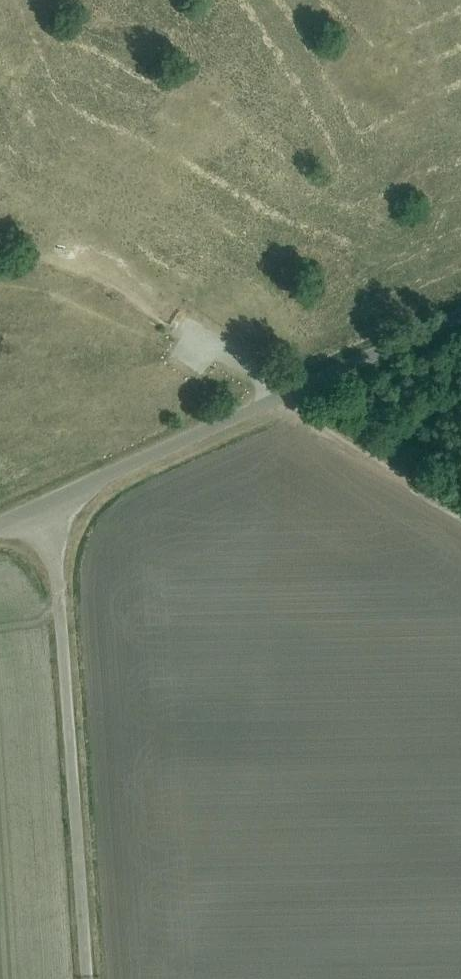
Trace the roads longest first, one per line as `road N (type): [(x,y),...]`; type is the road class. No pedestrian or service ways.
road 1 (unclassified): [(87,978),(49,502)]
road 2 (unclassified): [(49,502),(460,314)]
road 3 (track): [(460,509),(276,398)]
road 4 (track): [(171,327),(183,326),(255,374),(276,398)]

